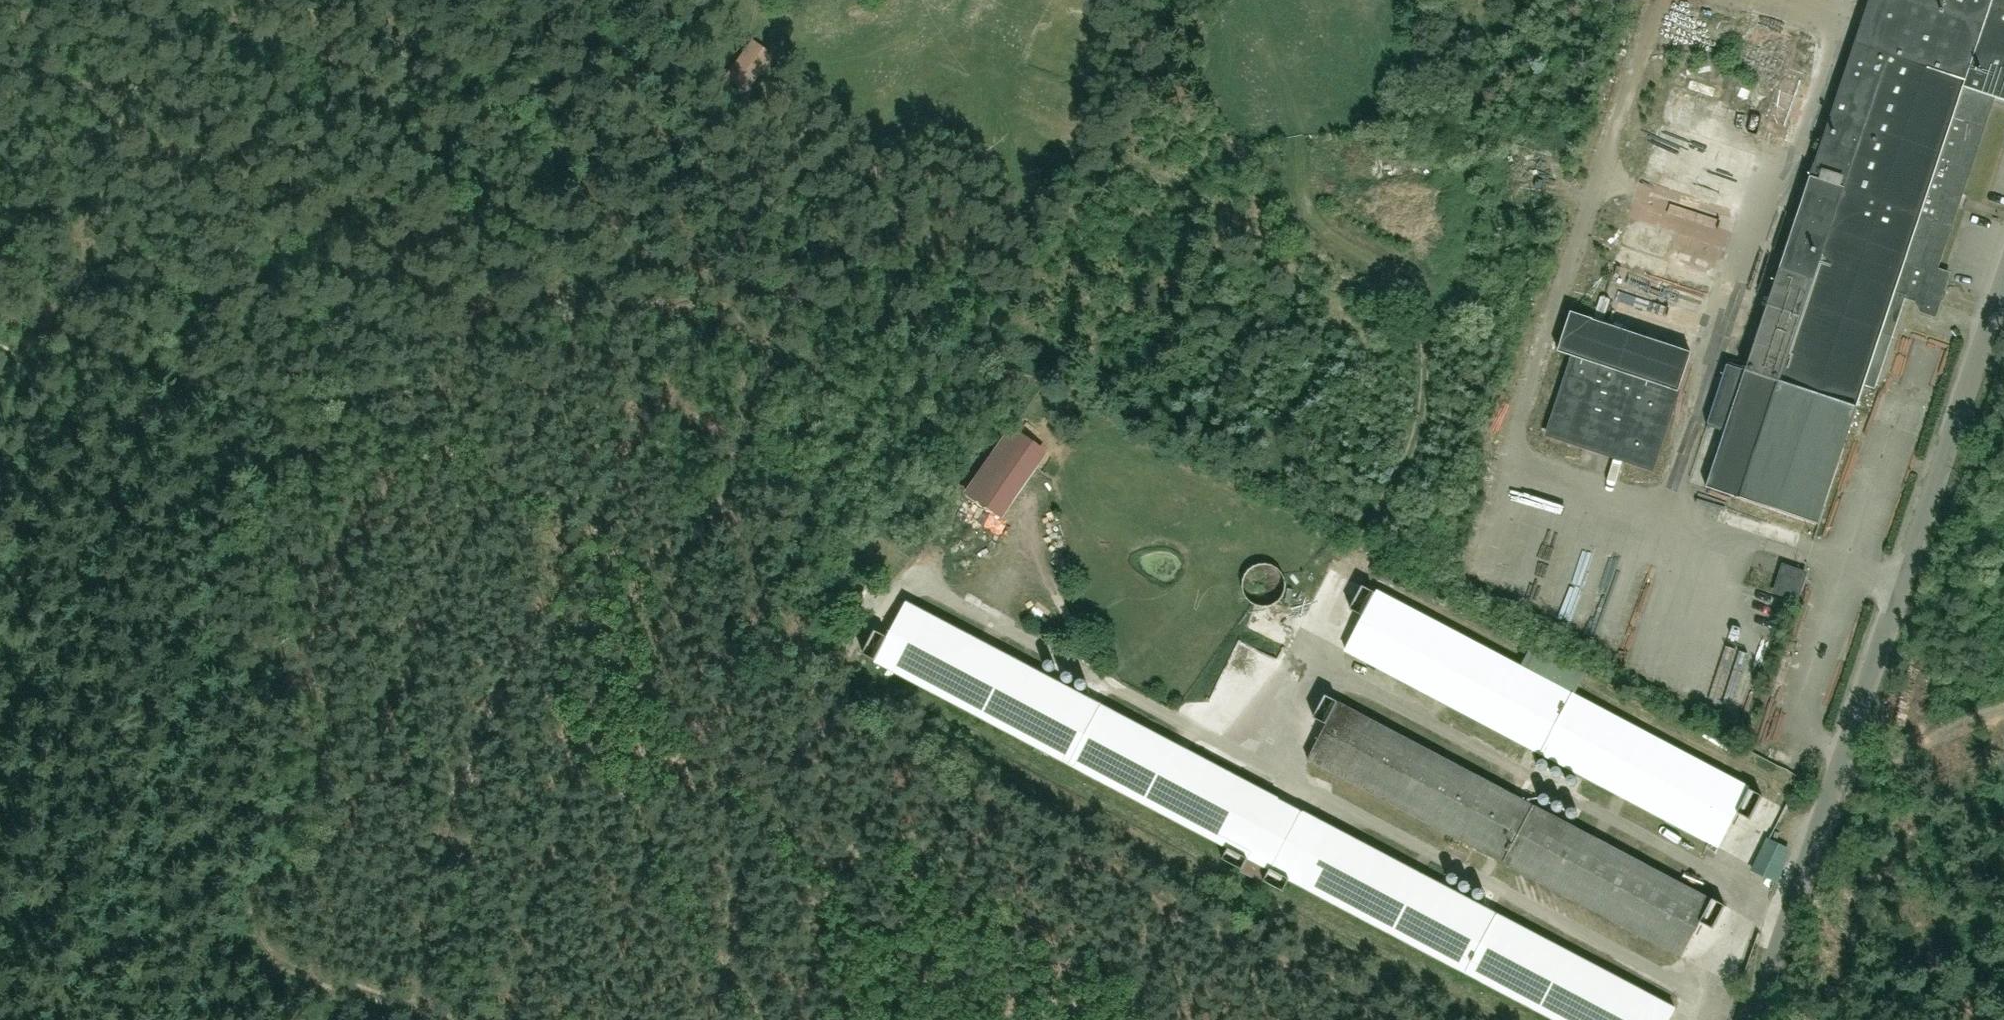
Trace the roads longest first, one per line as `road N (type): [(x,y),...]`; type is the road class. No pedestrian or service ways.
road 1 (residential): [(2003,292),(1761,1019)]

